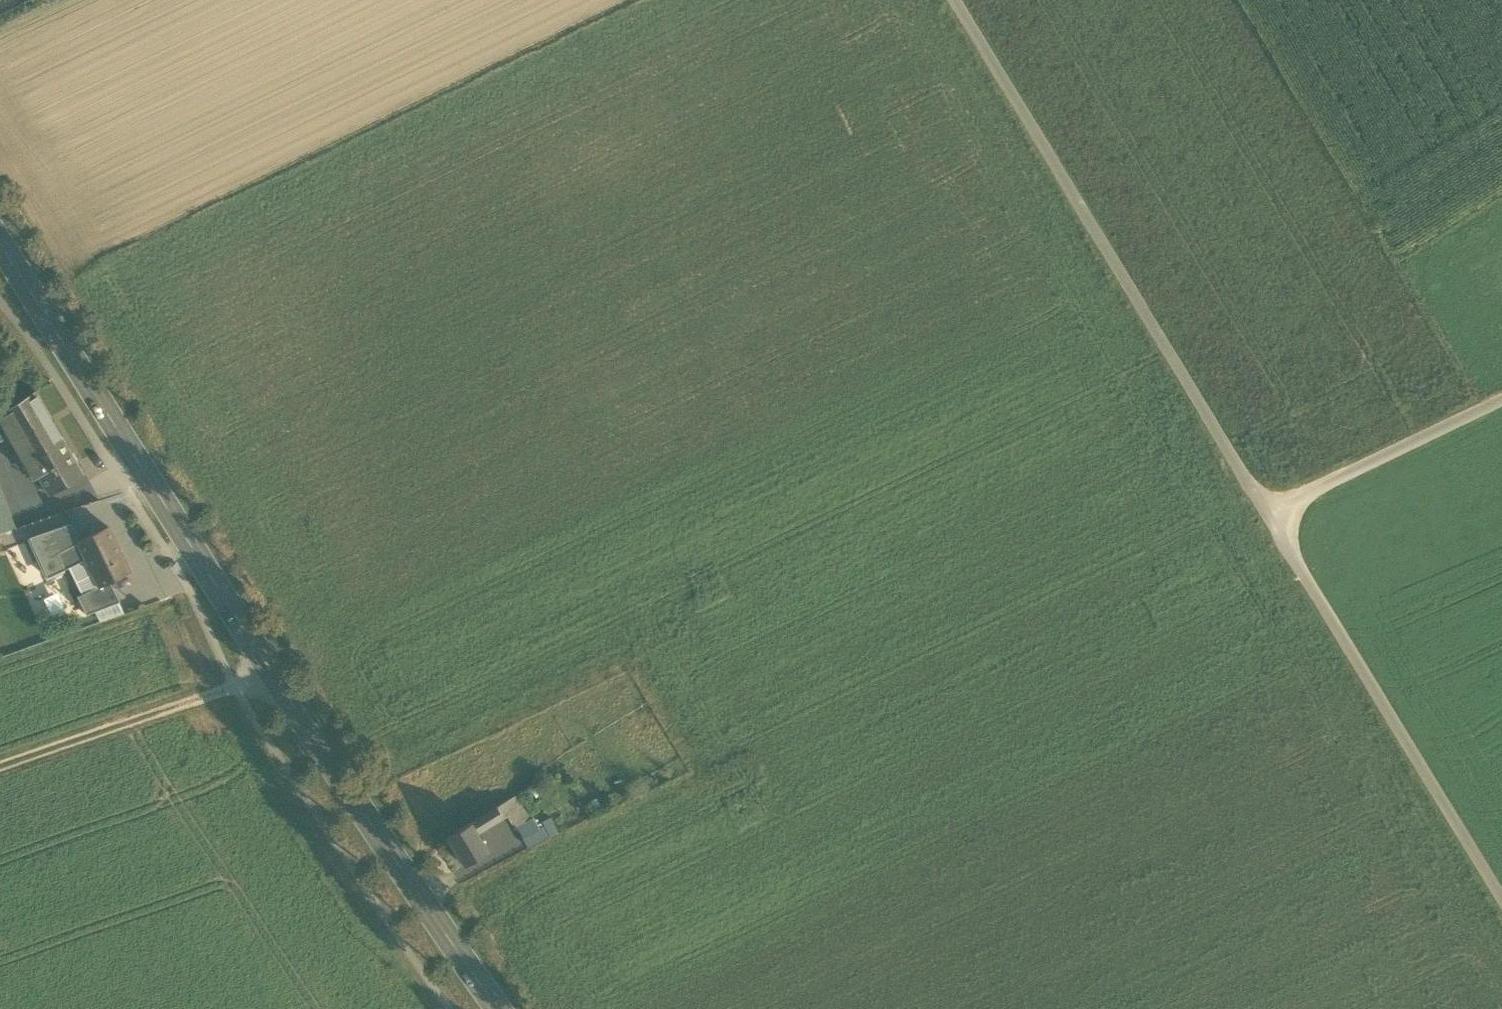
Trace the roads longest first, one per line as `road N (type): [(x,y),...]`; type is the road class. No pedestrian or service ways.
road 1 (track): [(955,0),(1501,898)]
road 2 (primary): [(499,1008),(268,667),(0,242)]
road 3 (track): [(268,667),(0,766)]
road 4 (track): [(1266,512),(1501,399)]

